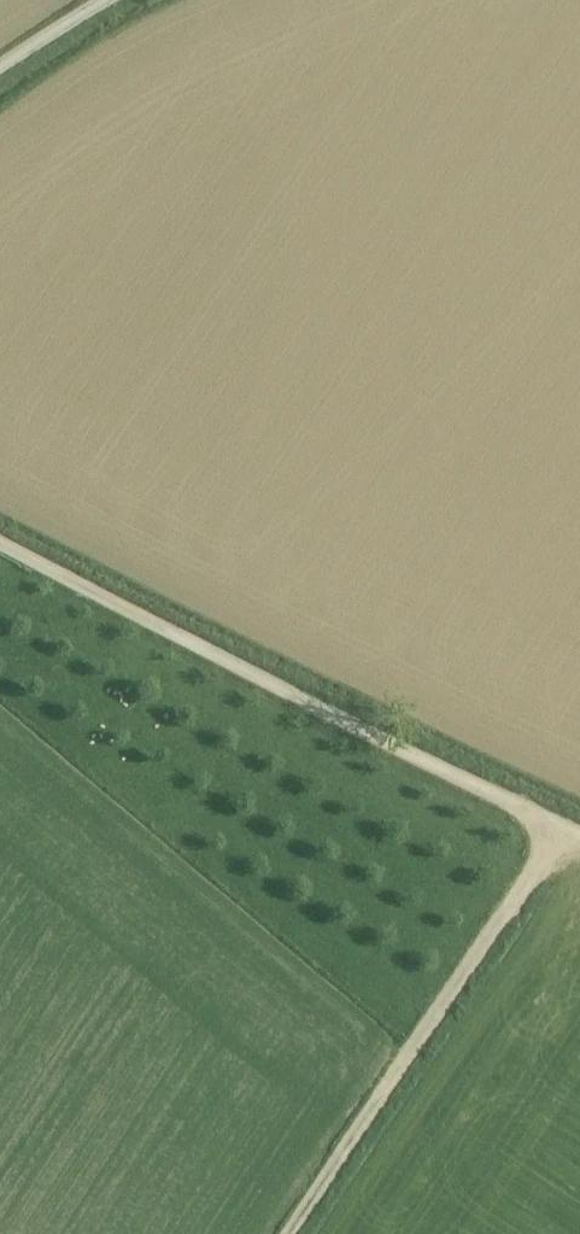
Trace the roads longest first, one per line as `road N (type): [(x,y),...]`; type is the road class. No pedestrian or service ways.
road 1 (unclassified): [(579,830),(0,545)]

